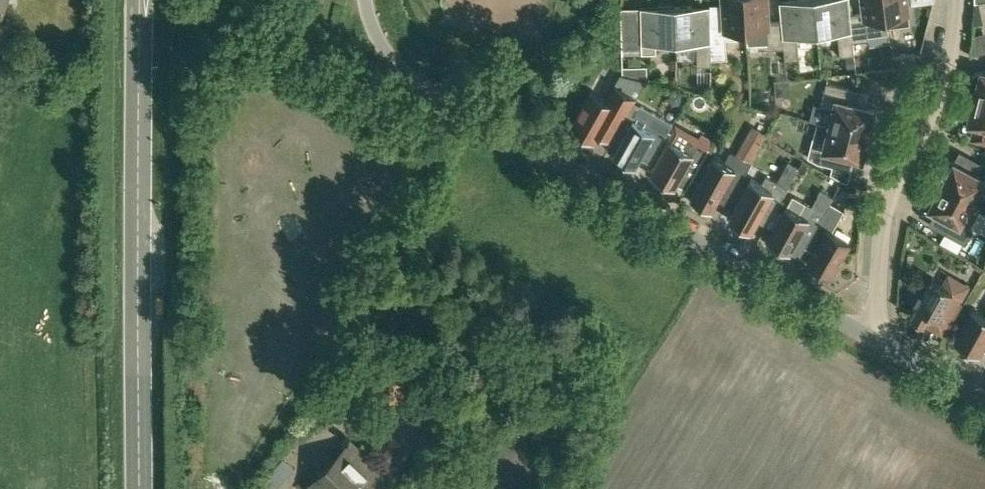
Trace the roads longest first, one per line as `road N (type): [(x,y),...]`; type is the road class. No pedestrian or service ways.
road 1 (unclassified): [(880,346),(418,83),(378,40),(367,0)]
road 2 (primary): [(140,488),(139,0)]
road 3 (residential): [(880,346),(883,227),(936,103),(957,0)]
road 4 (unclassified): [(984,407),(880,346)]

